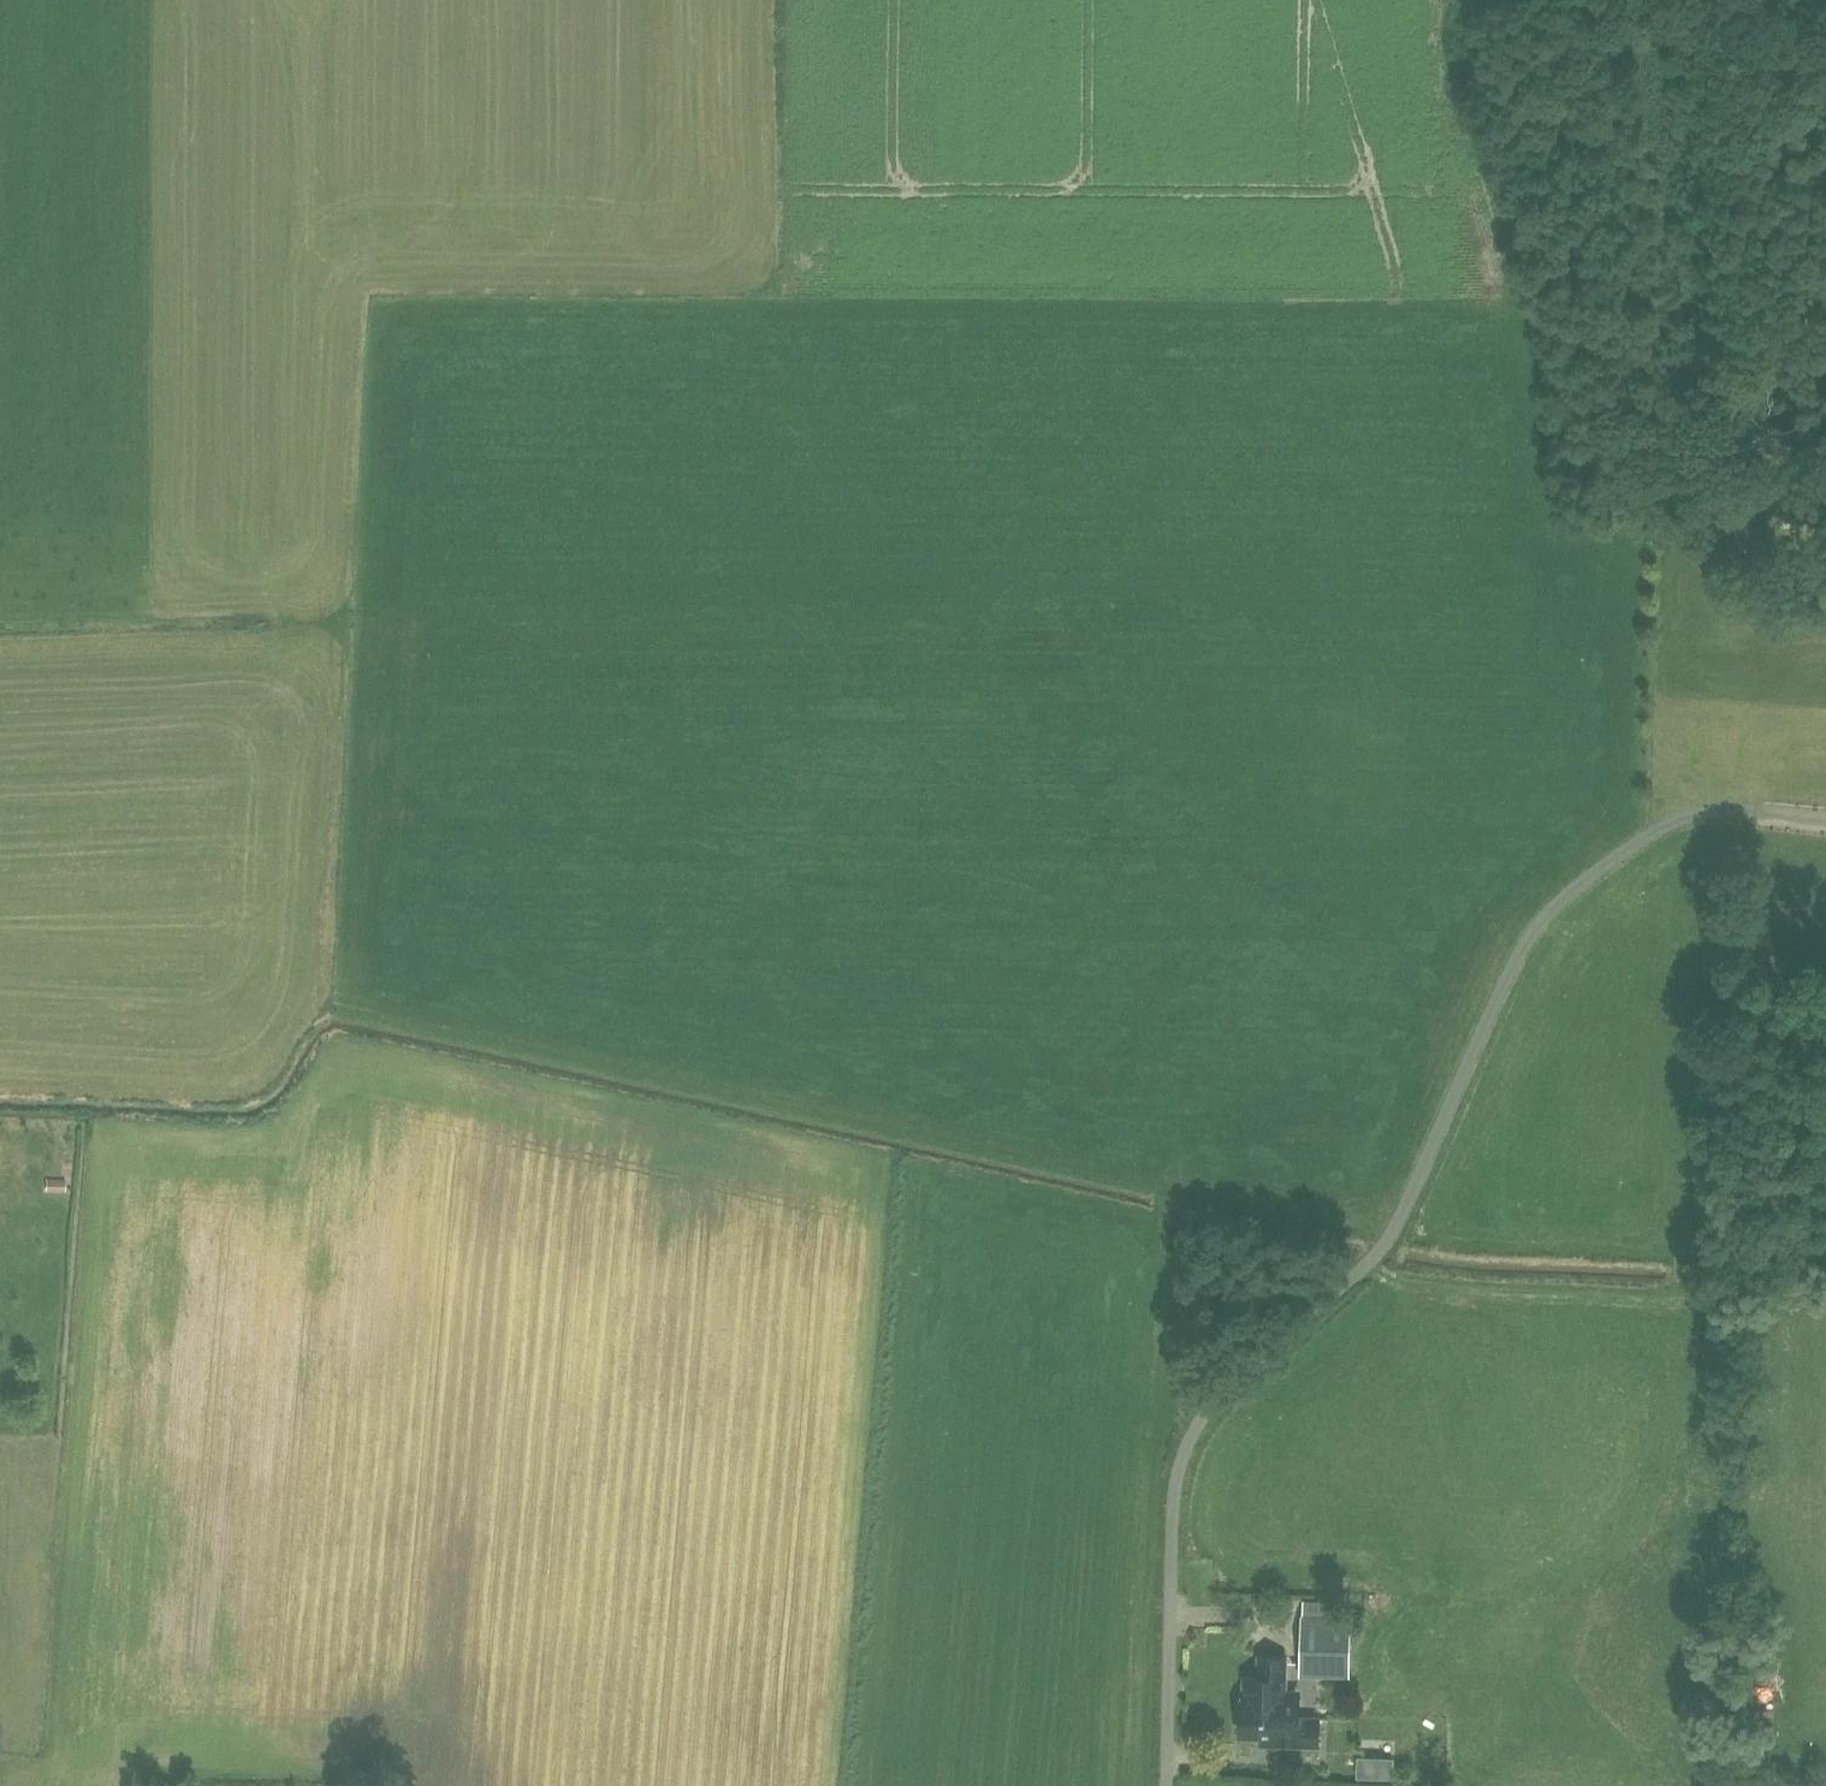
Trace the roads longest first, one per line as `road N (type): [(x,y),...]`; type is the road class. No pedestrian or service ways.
road 1 (unclassified): [(1163,1785),(1171,1508),(1196,1426),(1368,1263),(1418,1181),(1524,943),(1570,892),(1636,845)]

